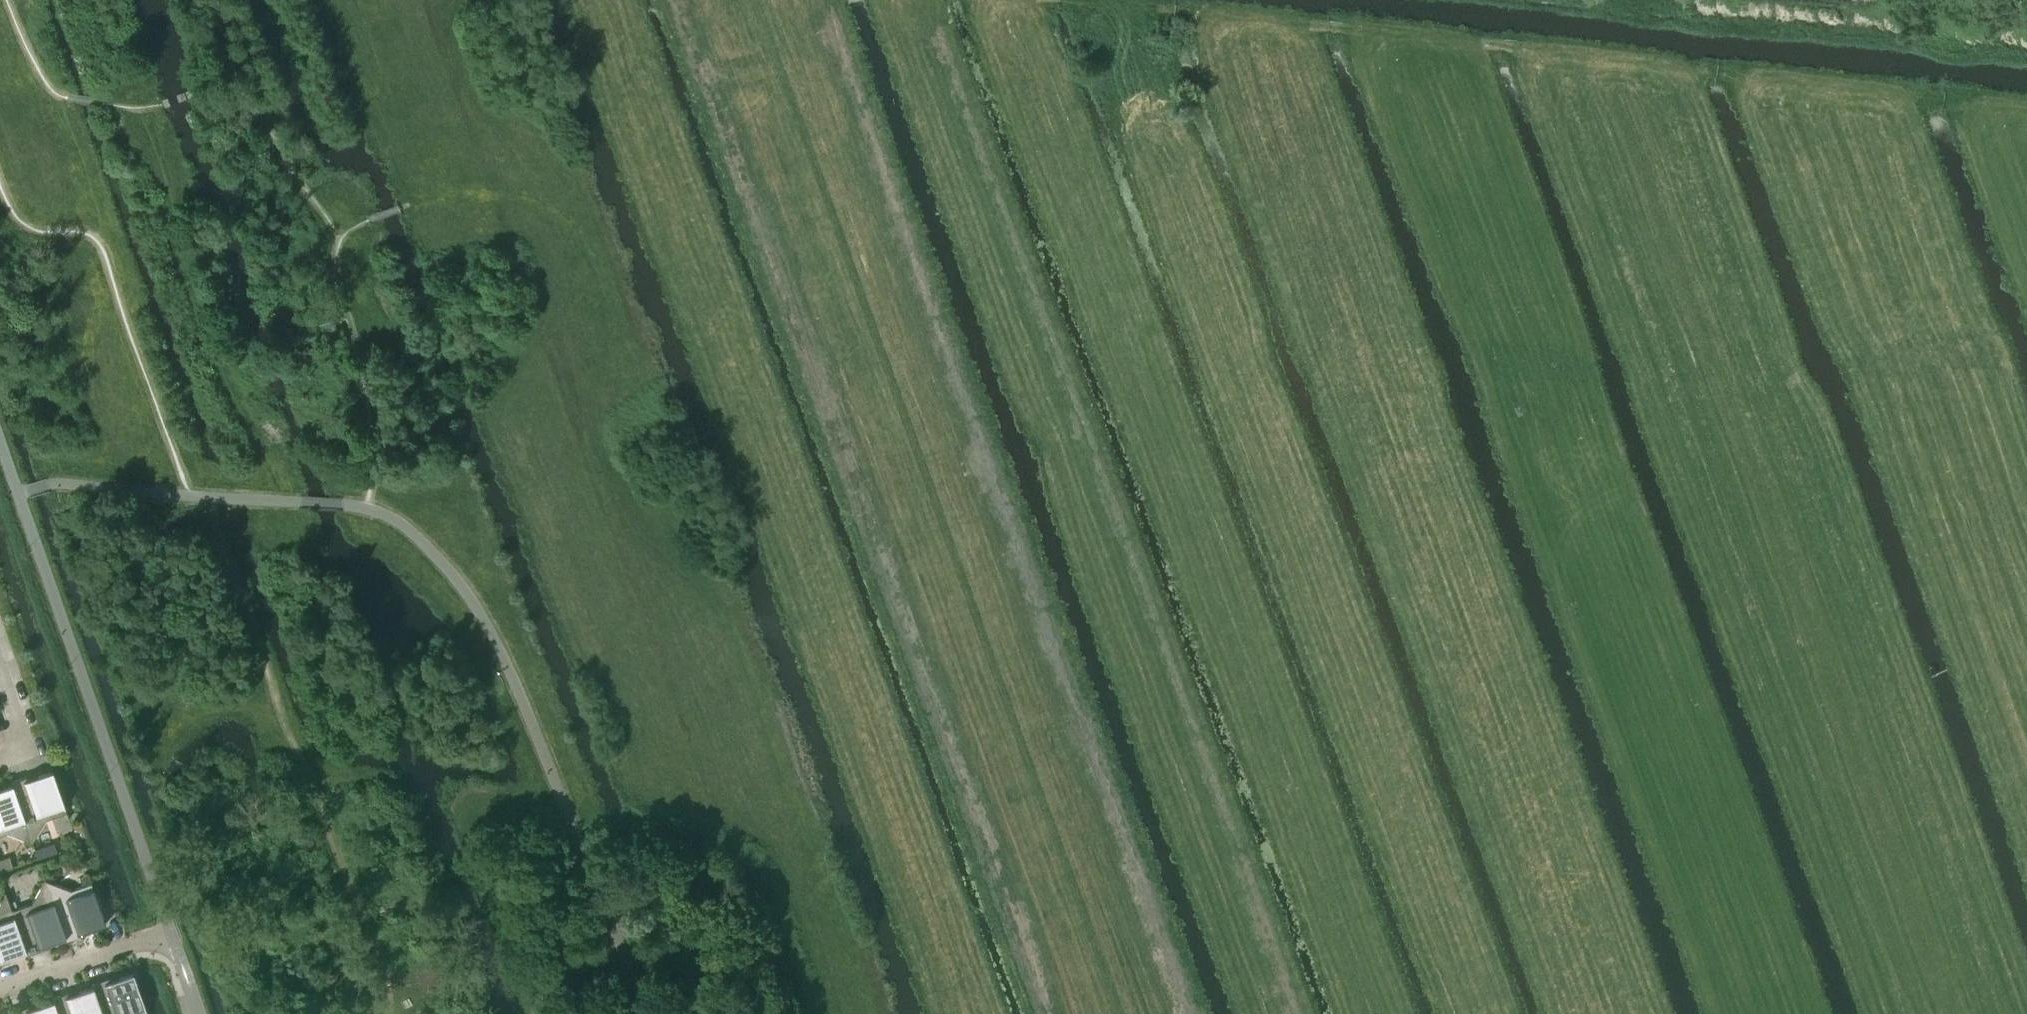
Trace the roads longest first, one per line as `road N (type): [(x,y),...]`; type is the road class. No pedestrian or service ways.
road 1 (unclassified): [(172,934),(0,440)]
road 2 (residential): [(172,934),(0,990)]

